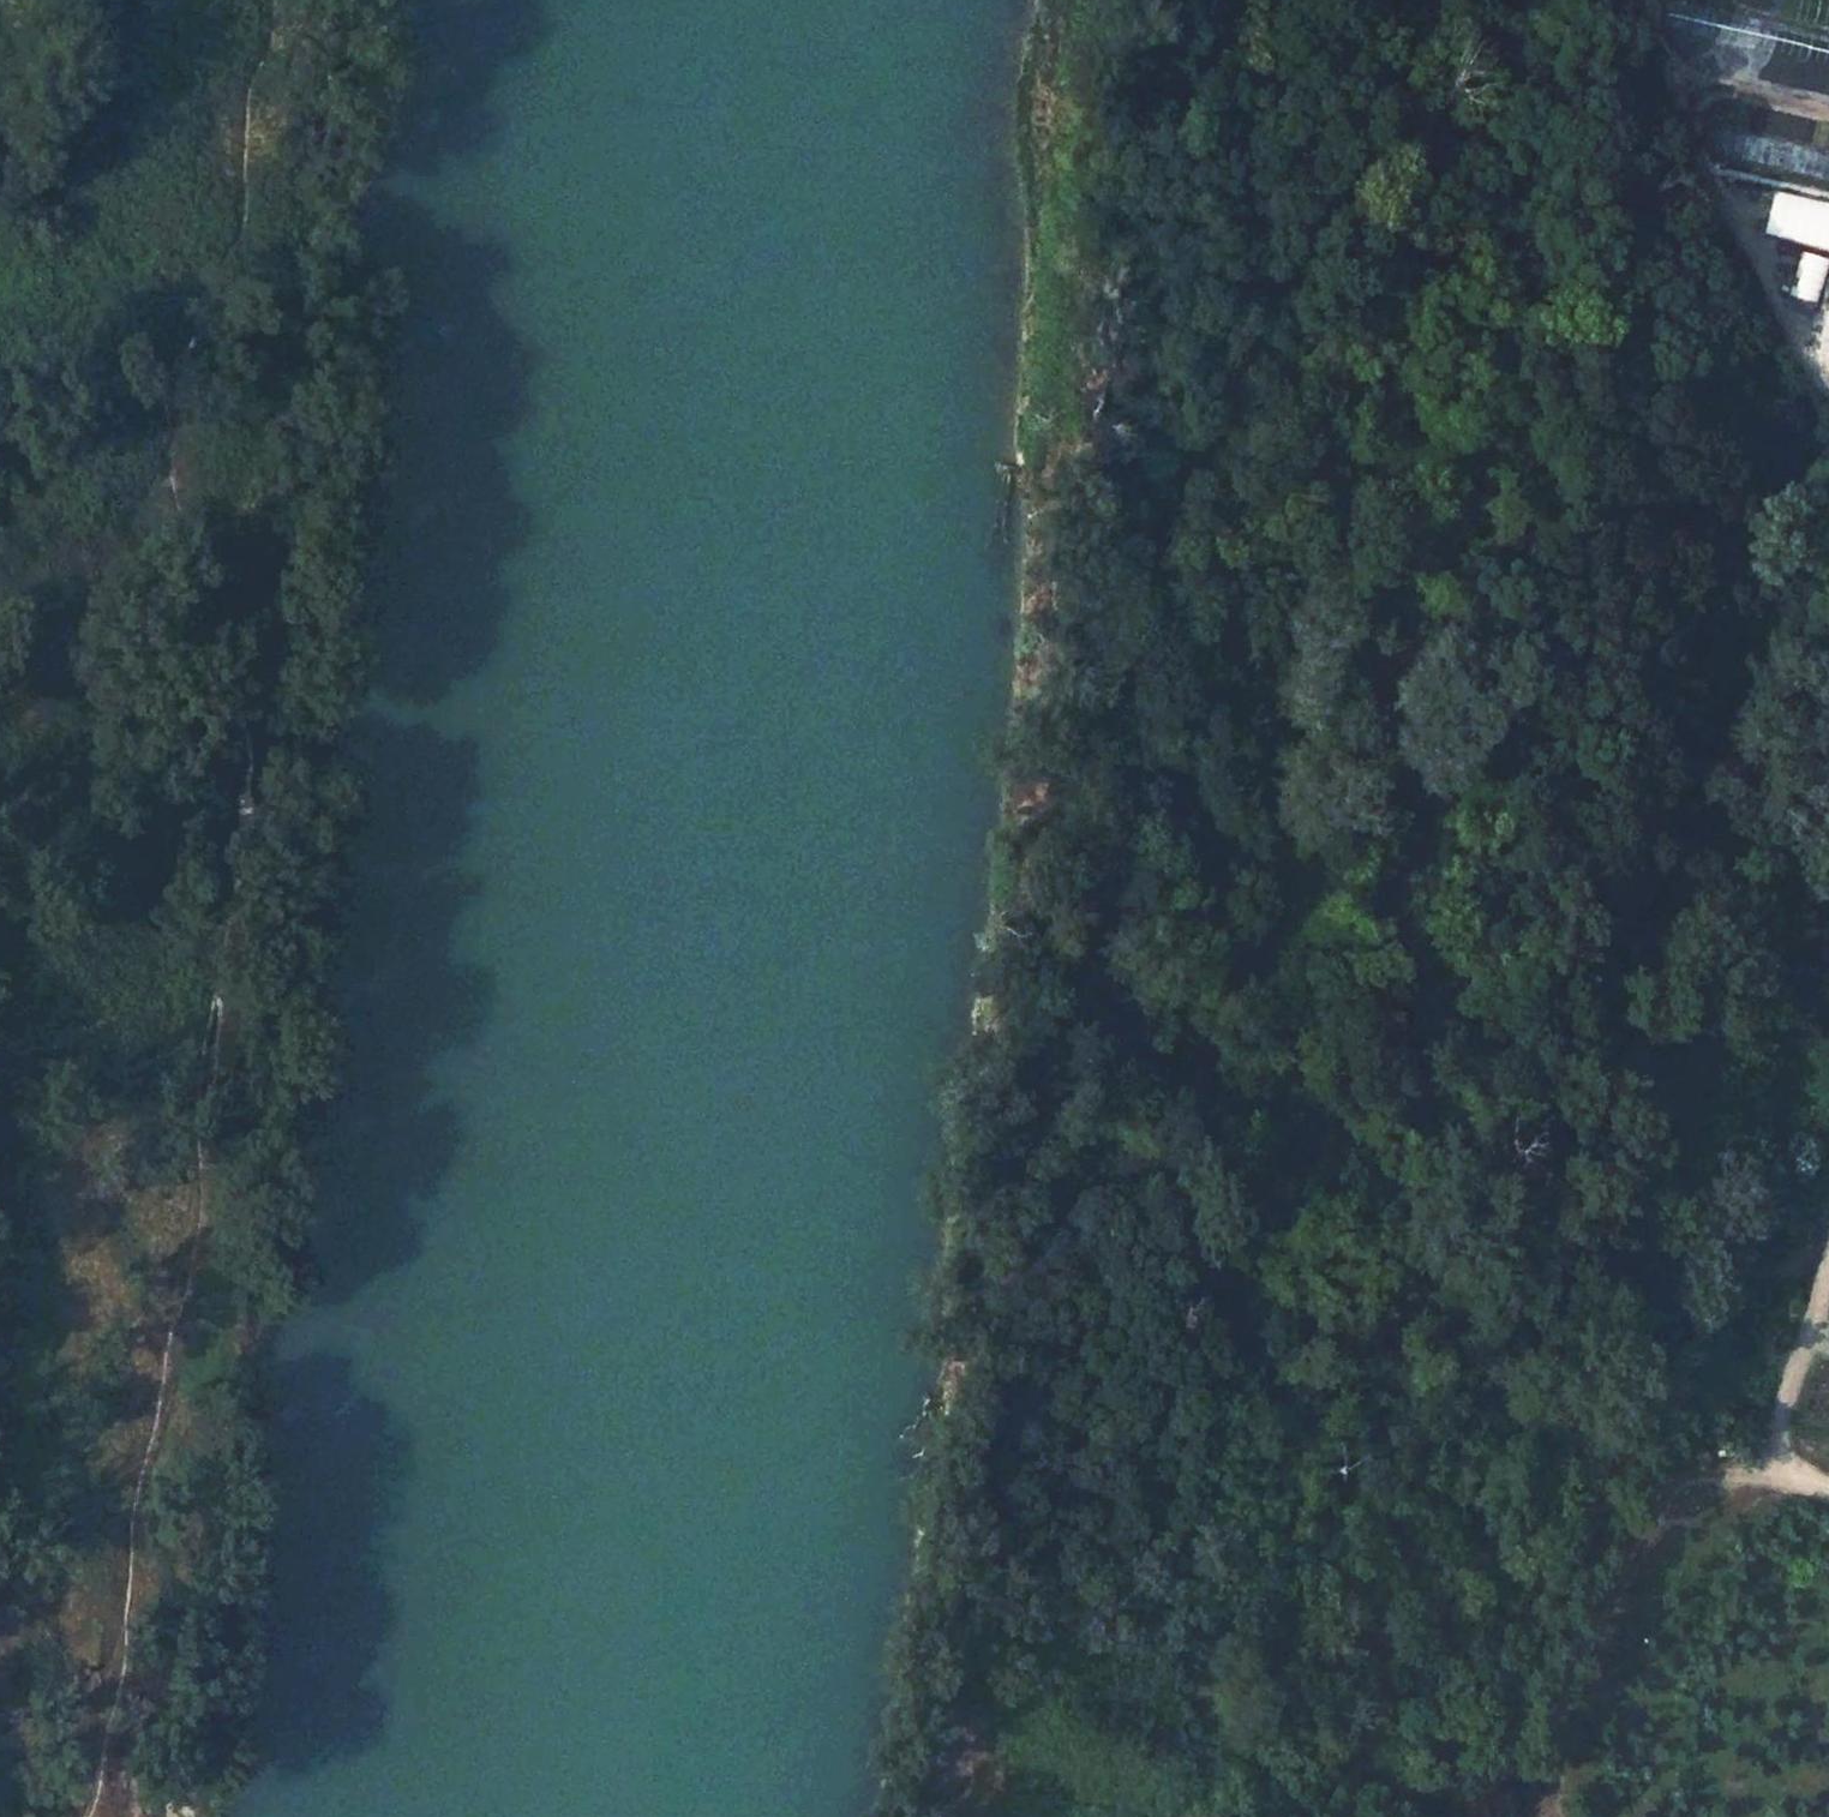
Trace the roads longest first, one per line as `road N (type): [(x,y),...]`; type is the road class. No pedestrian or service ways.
road 1 (track): [(1636,1543),(1591,1646),(1556,1775),(1556,1816)]
road 2 (track): [(1828,1487),(1752,1475),(1690,1492),(1636,1543)]

